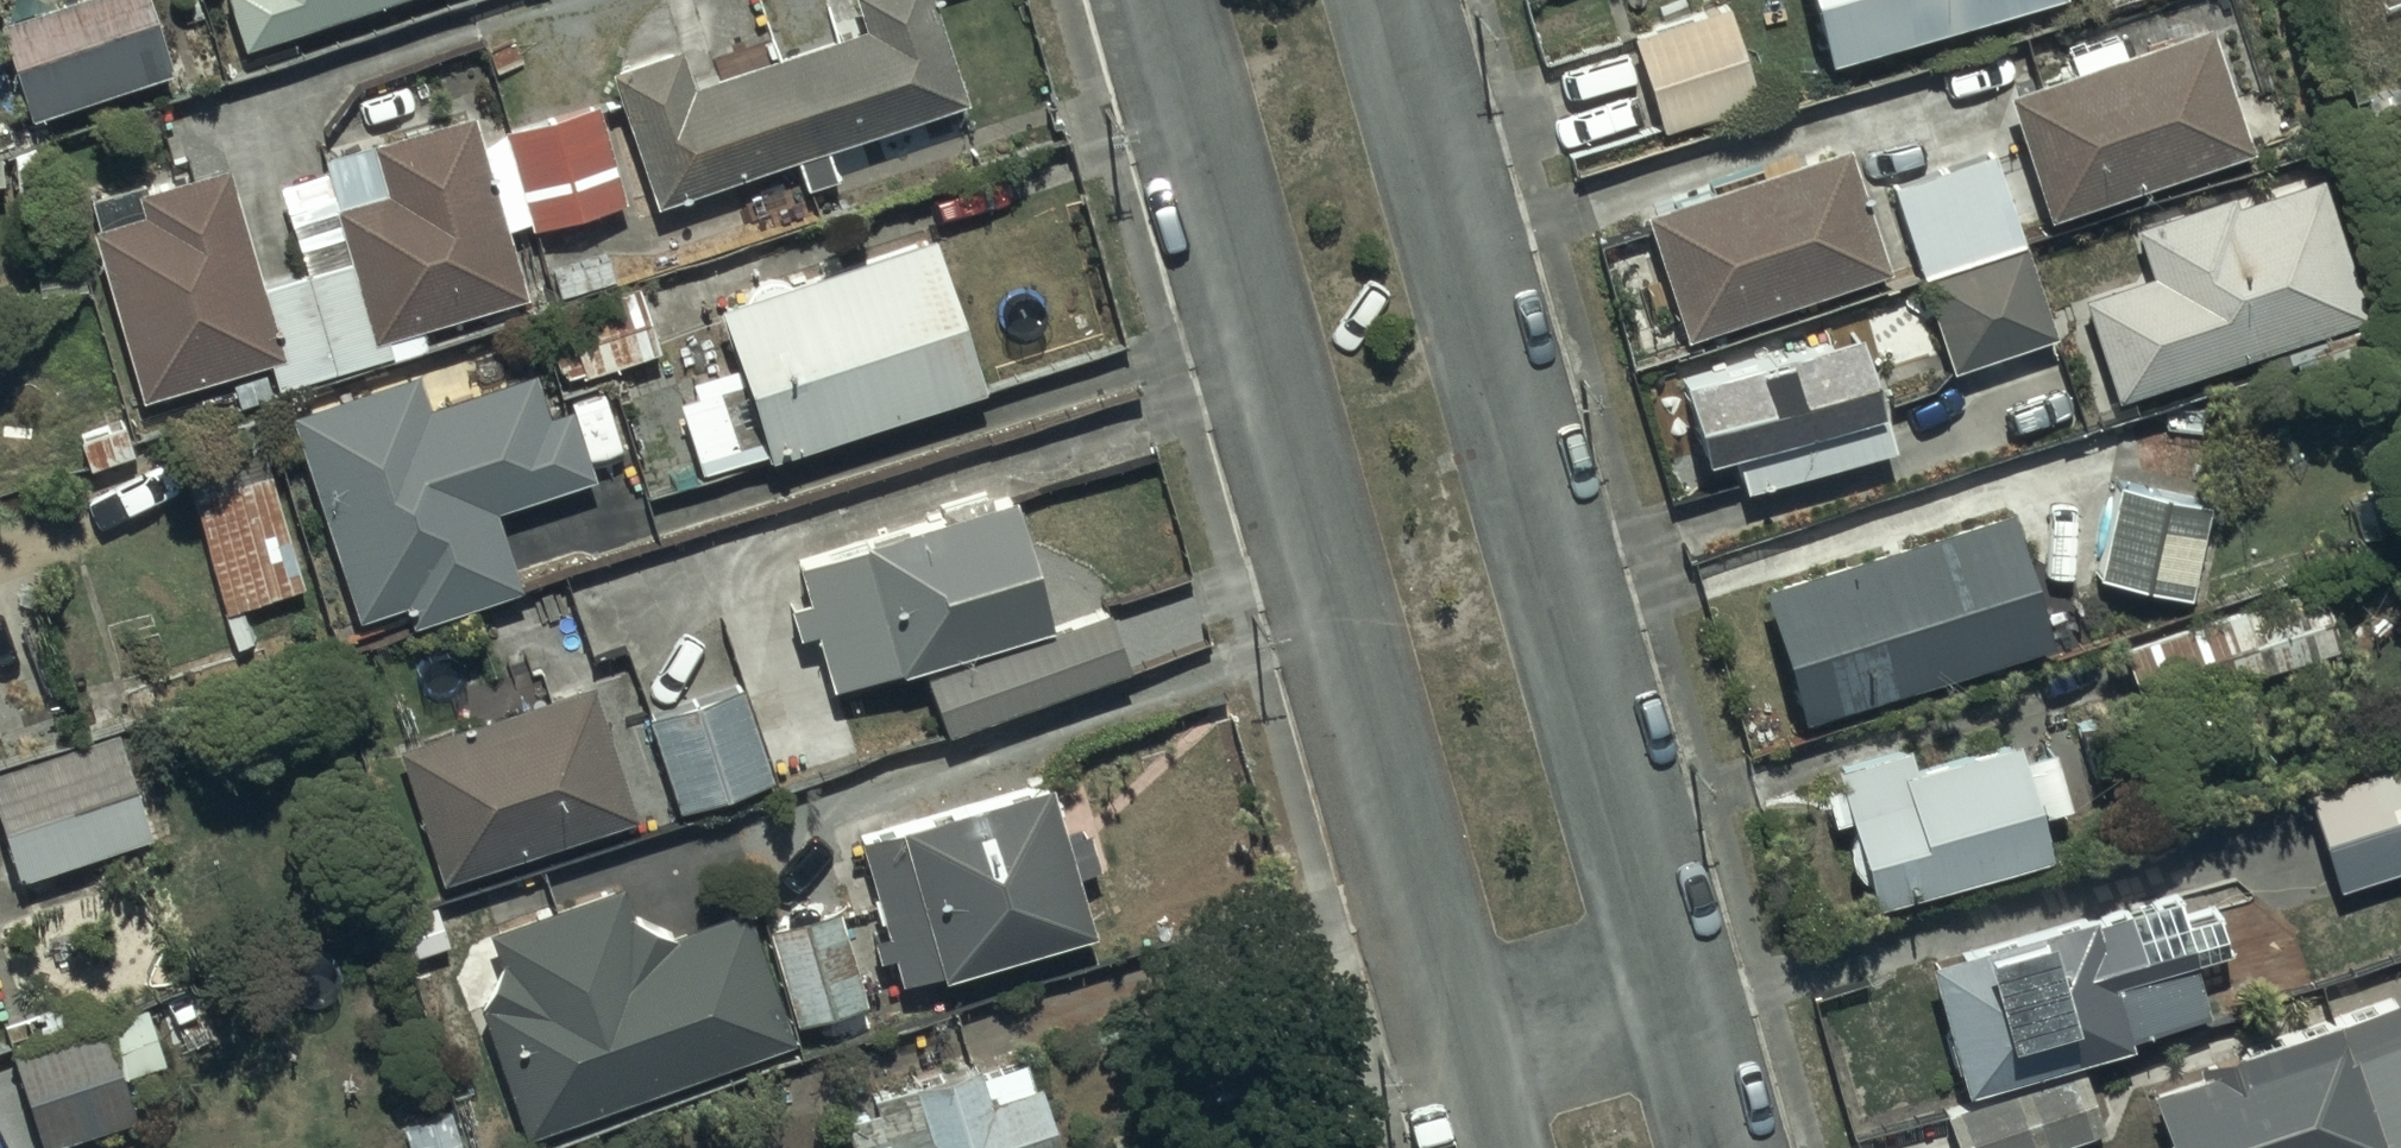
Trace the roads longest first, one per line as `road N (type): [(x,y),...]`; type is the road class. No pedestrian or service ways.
road 1 (residential): [(1387,0),(1720,1147)]
road 2 (residential): [(1483,1147),(1152,0)]

